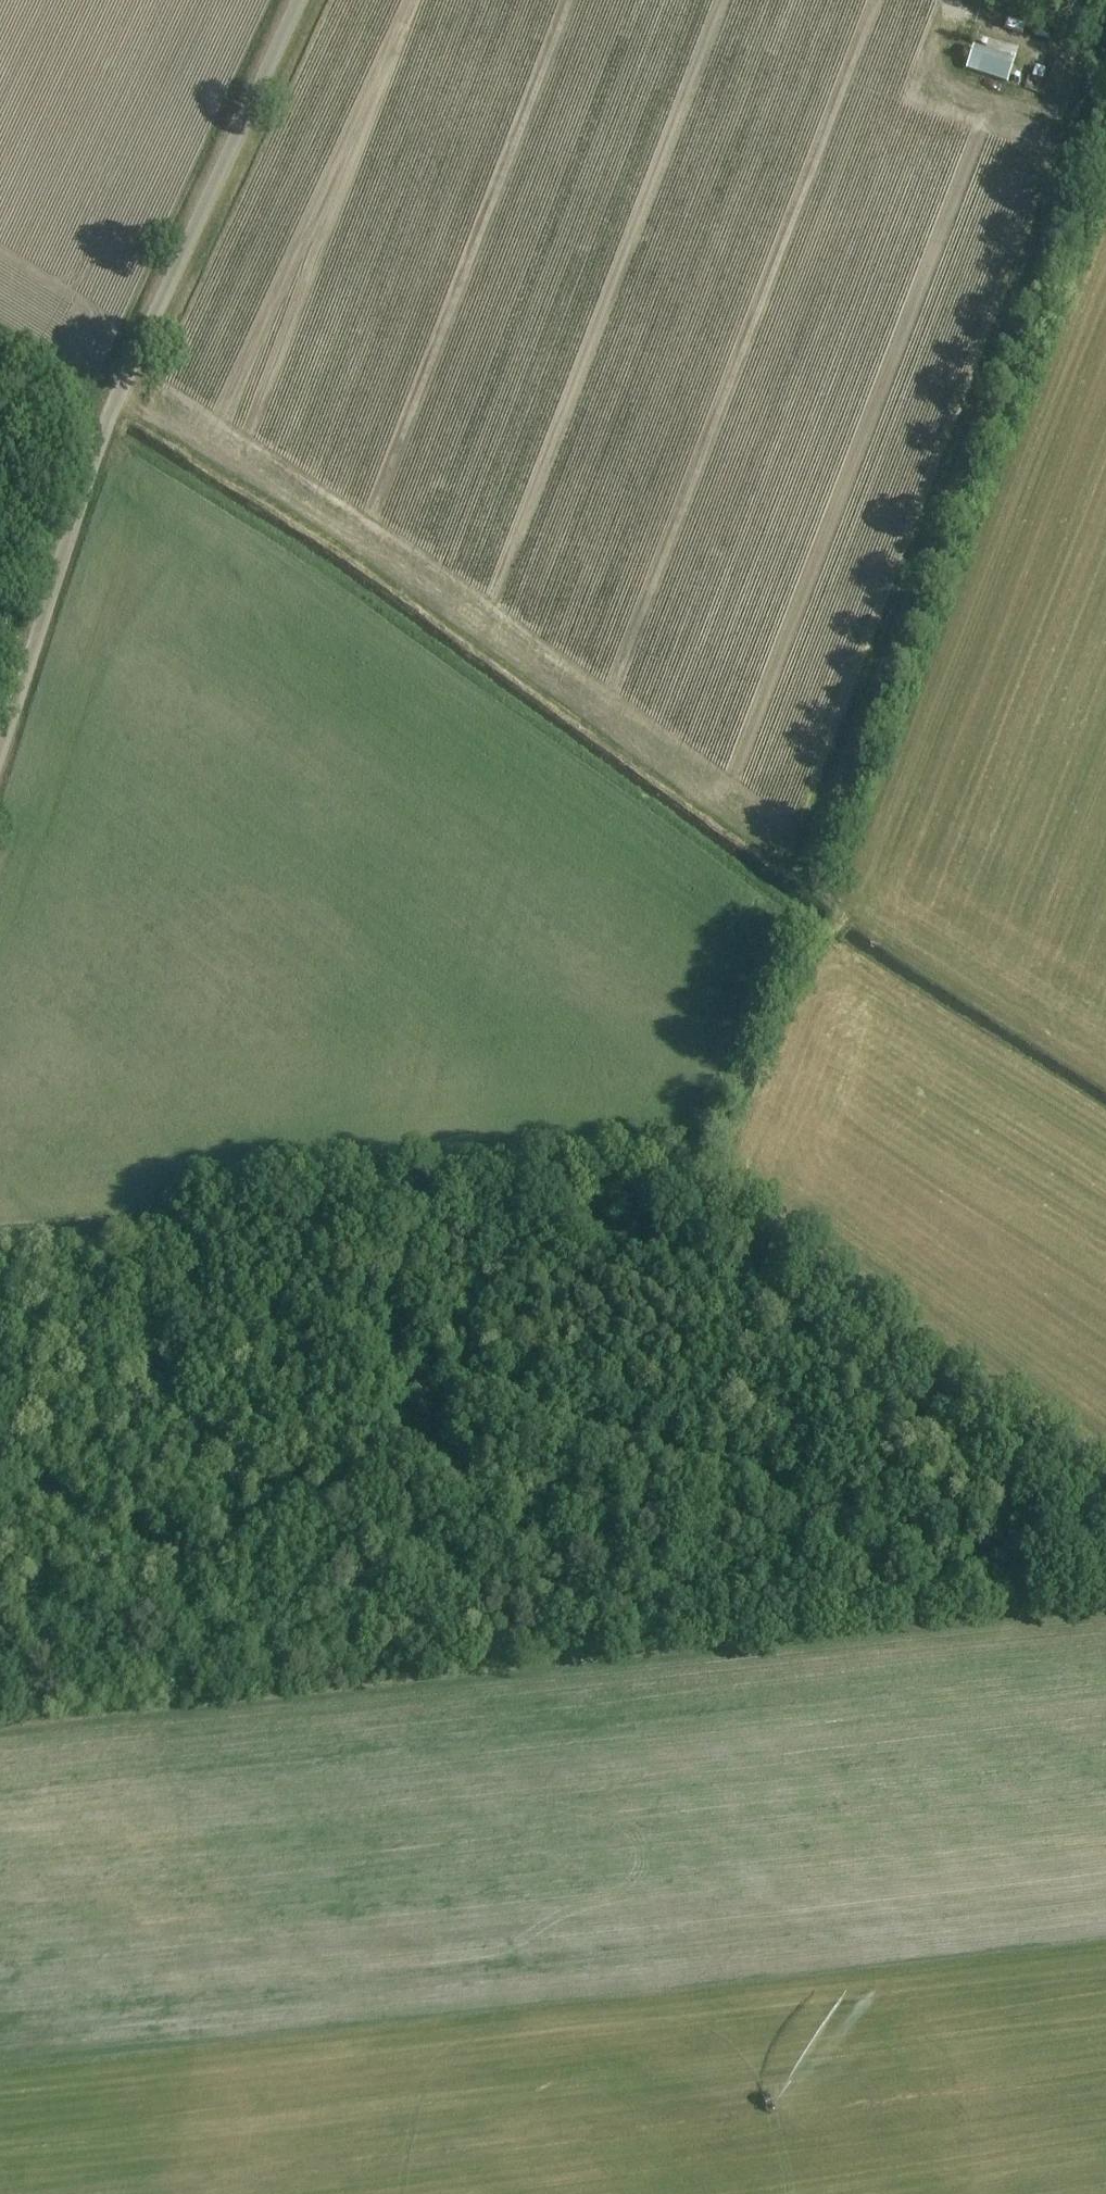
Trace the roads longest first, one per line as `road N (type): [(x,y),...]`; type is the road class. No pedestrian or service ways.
road 1 (track): [(1105,1524),(673,1198),(565,1173),(522,1176),(424,1208),(0,1231)]
road 2 (track): [(1105,194),(836,907),(691,1212)]
road 3 (unclassified): [(0,748),(106,426),(298,0)]

